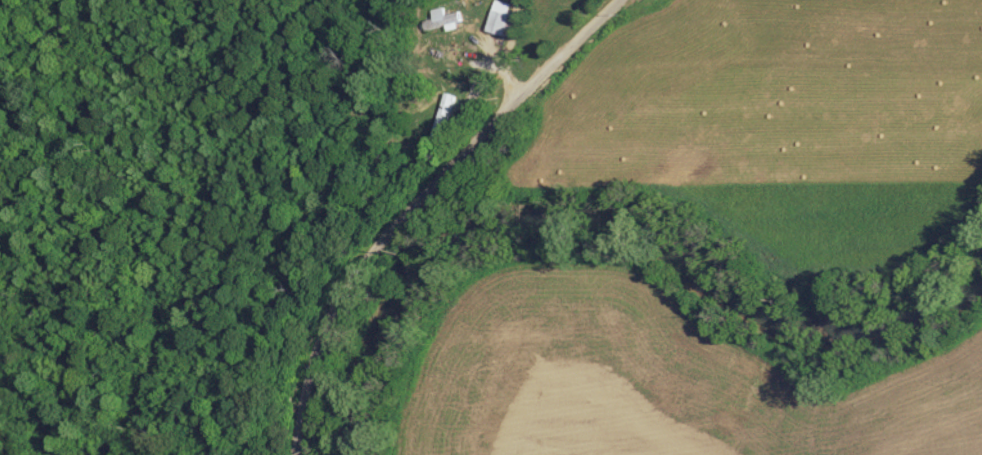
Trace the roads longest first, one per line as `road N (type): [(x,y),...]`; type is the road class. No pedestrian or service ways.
road 1 (residential): [(300,454),(332,329),(370,266),(619,0)]

